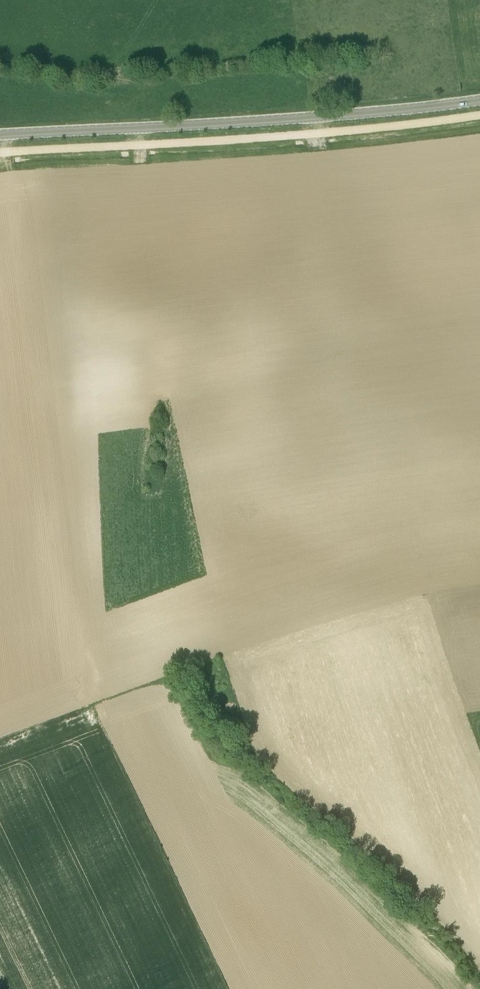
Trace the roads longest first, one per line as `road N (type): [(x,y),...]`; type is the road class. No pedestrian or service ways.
road 1 (tertiary): [(0,134),(479,100)]

